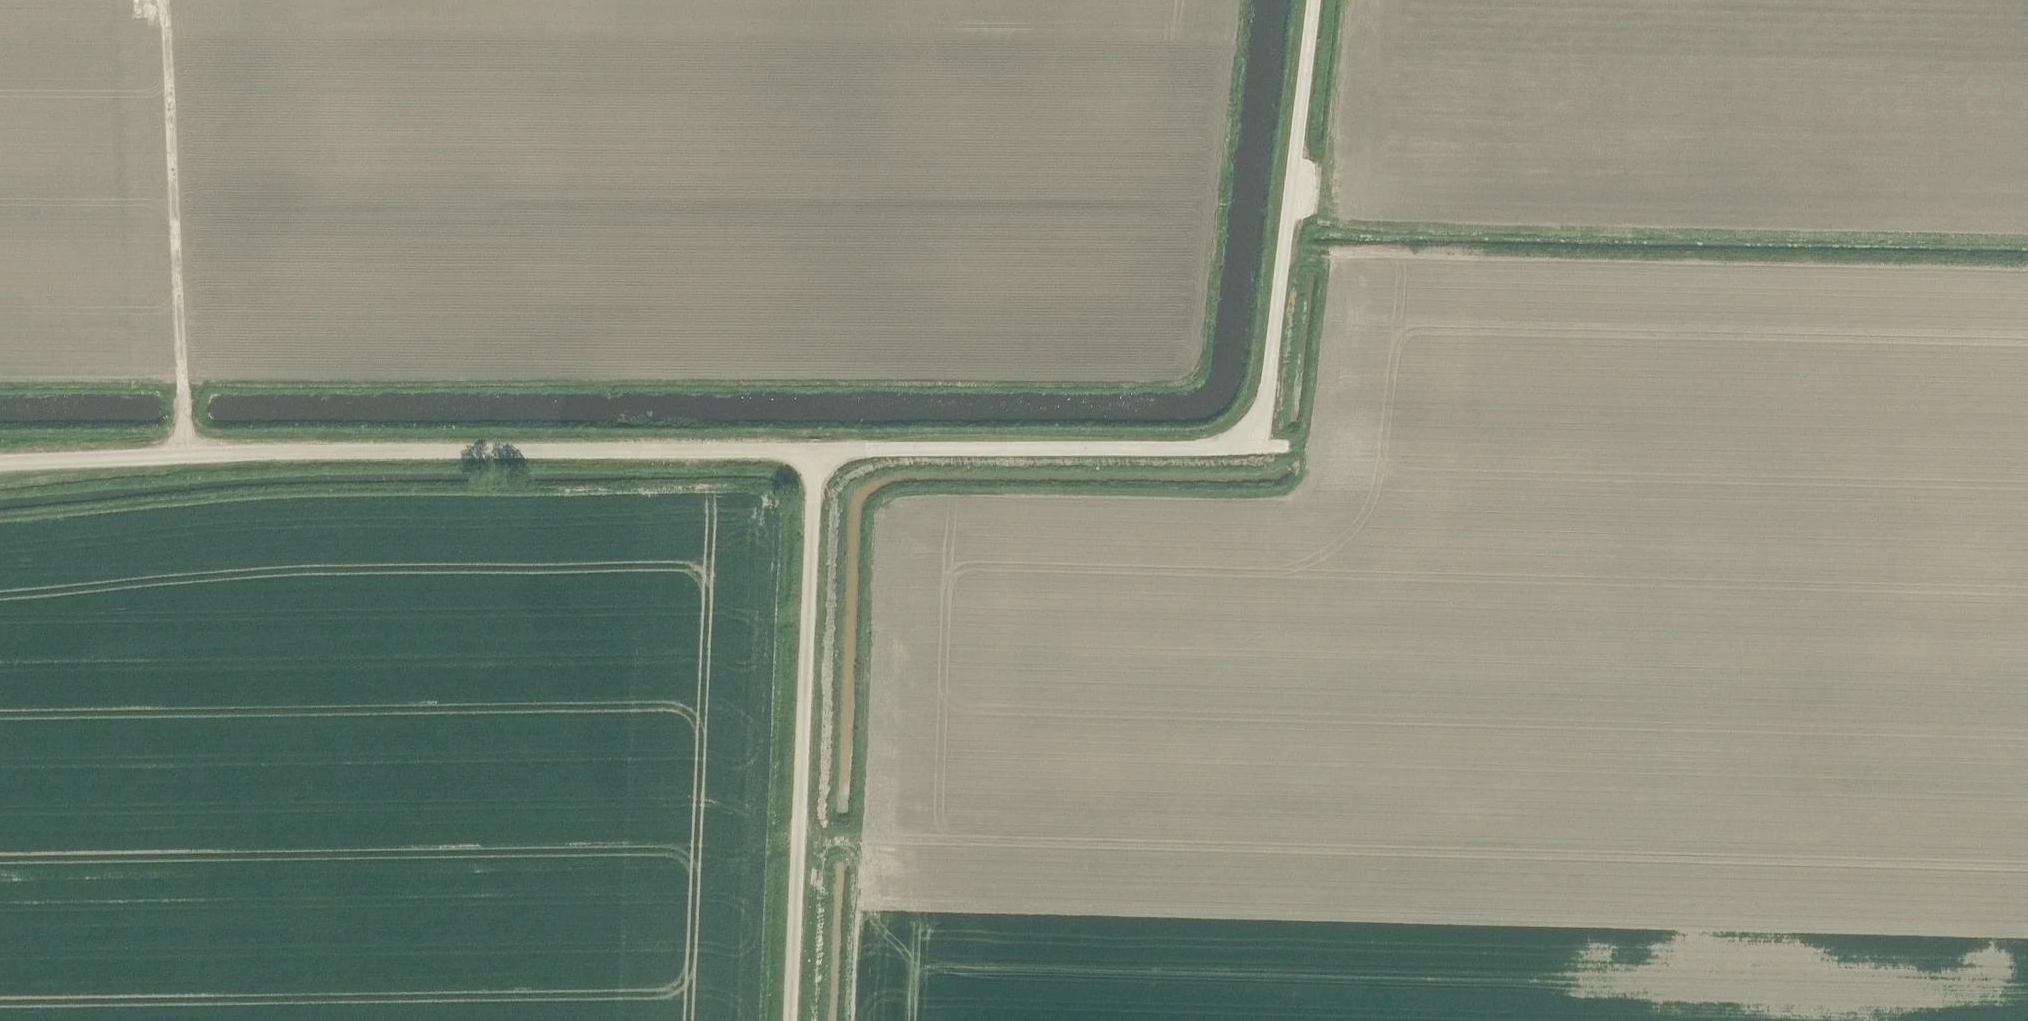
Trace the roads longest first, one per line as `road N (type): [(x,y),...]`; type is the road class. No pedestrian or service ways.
road 1 (unclassified): [(815,453),(1227,448),(1252,434),(1270,384),(1315,0)]
road 2 (unclassified): [(815,453),(276,452),(0,461)]
road 3 (unclassified): [(790,1020),(815,453)]

